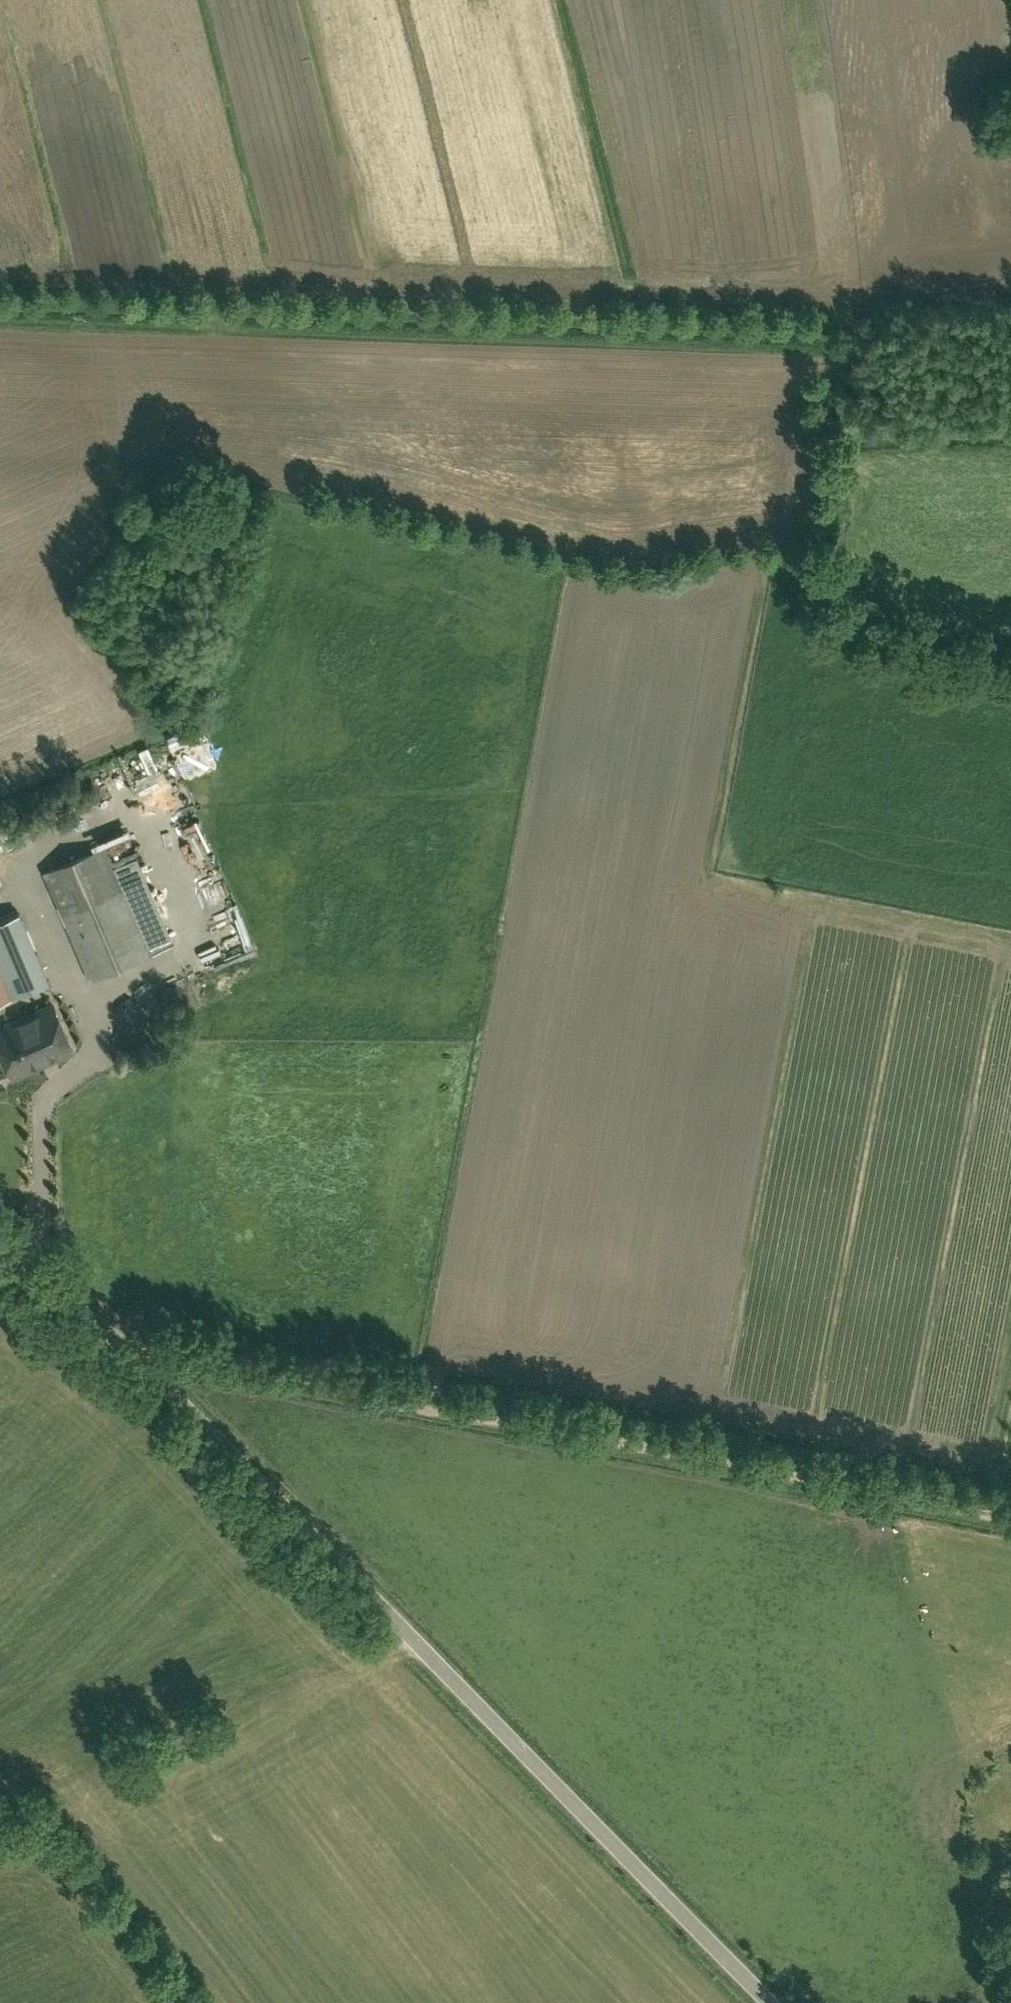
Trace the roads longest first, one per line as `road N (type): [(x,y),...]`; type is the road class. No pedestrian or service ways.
road 1 (unclassified): [(770,2002),(138,1359),(0,1250)]
road 2 (track): [(1010,1517),(178,1356),(138,1359)]

